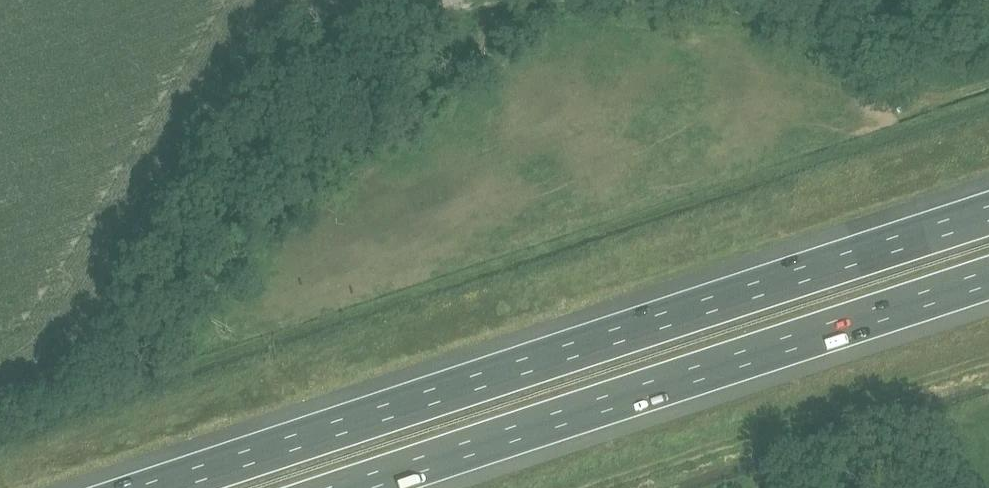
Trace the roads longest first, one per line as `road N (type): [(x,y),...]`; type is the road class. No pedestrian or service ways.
road 1 (motorway): [(988,216),(163,487)]
road 2 (motorway): [(353,487),(988,278)]
road 3 (track): [(988,83),(913,109),(813,33),(766,19),(533,0)]

